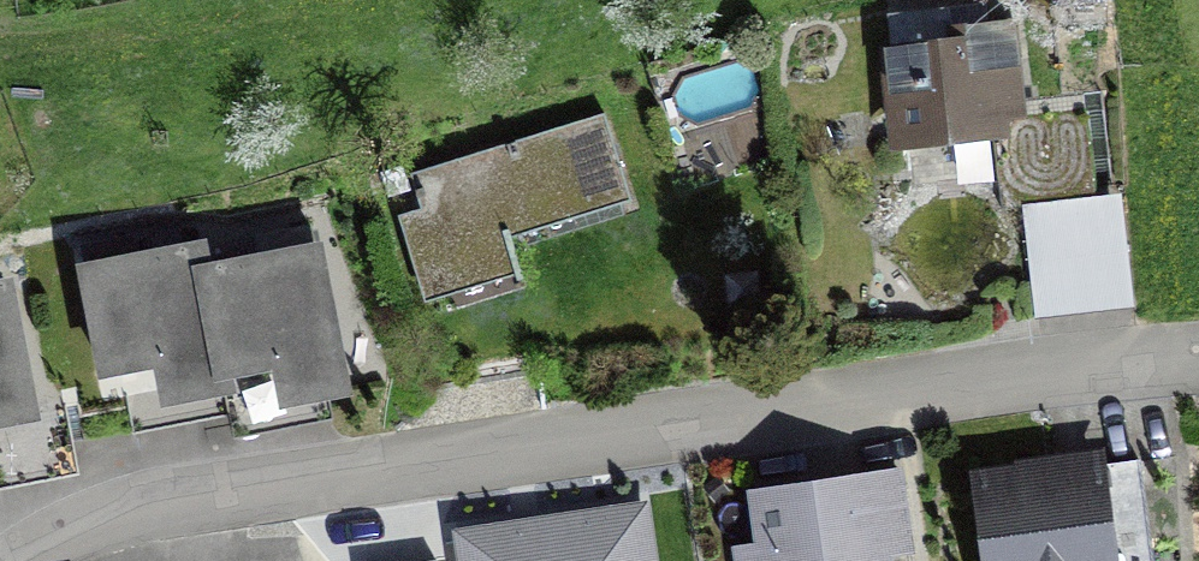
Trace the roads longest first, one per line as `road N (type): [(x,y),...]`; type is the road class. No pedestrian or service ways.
road 1 (residential): [(13,560),(113,514),(200,497),(1198,369)]

